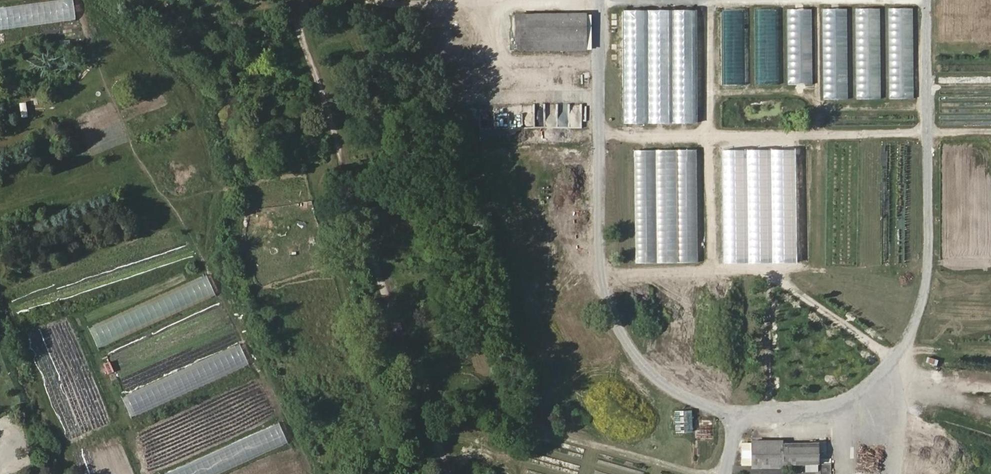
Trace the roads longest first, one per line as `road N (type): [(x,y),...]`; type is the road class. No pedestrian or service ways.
road 1 (track): [(292,0),(451,473)]
road 2 (track): [(602,135),(933,133)]
road 3 (track): [(604,272),(769,273),(898,360)]
road 4 (track): [(711,268),(709,0)]

